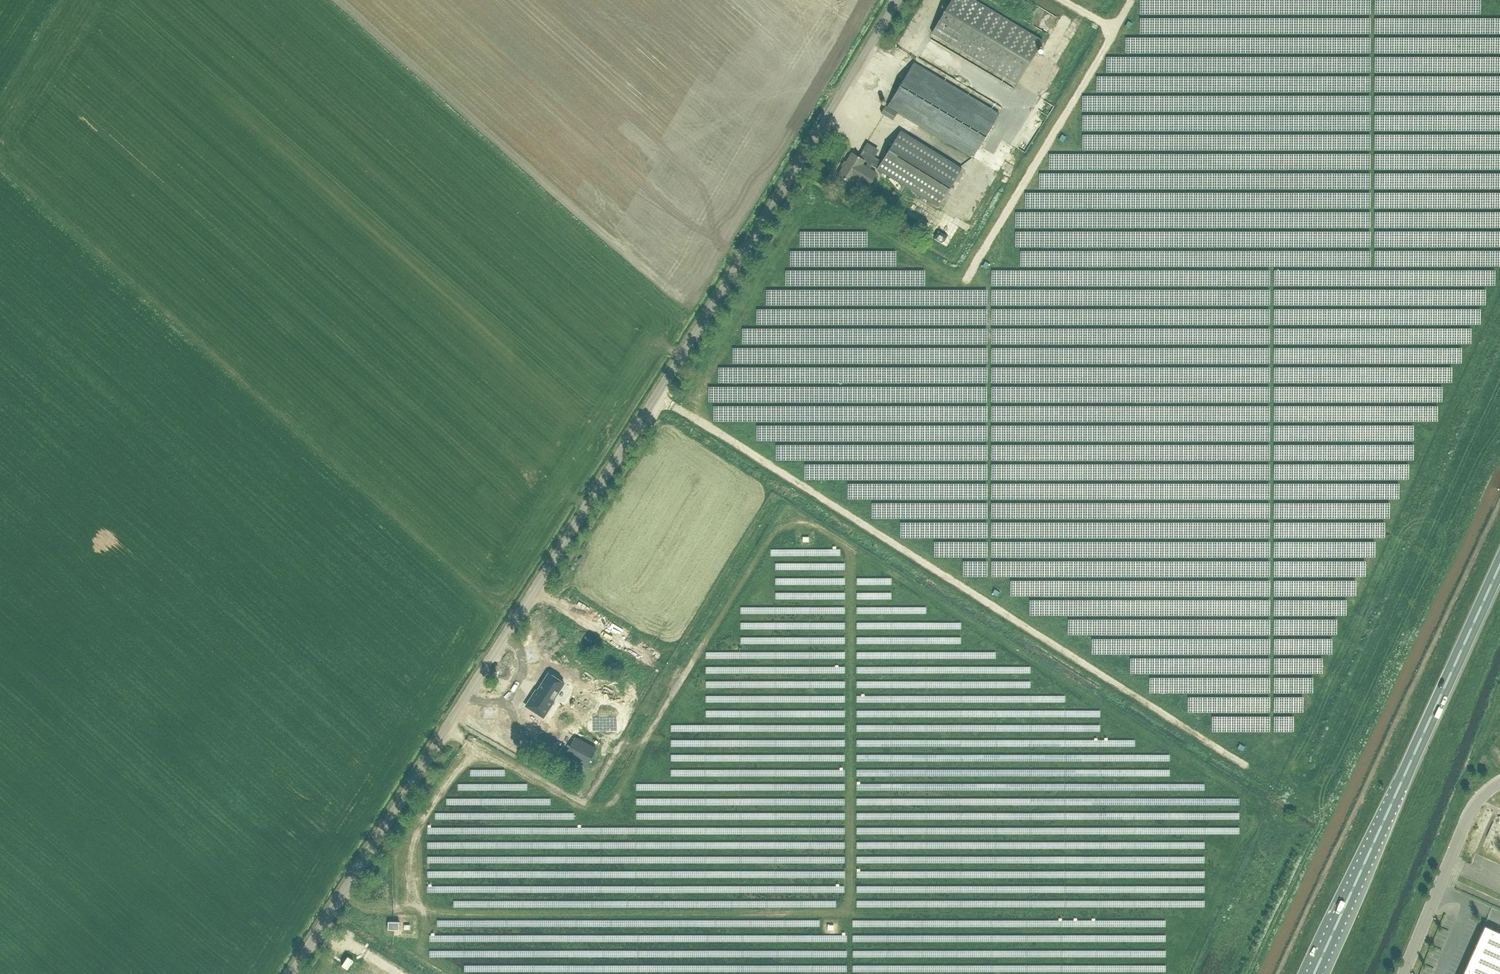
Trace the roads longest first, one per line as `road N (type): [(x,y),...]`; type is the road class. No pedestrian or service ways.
road 1 (unclassified): [(291,973),(896,0)]
road 2 (trunk): [(1314,973),(1499,563)]
road 3 (unclassified): [(1402,973),(1471,810),(1499,781)]

